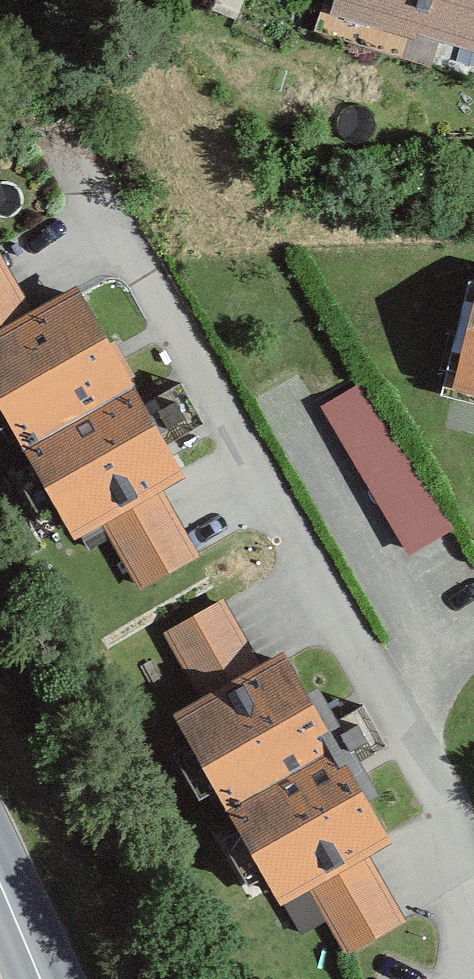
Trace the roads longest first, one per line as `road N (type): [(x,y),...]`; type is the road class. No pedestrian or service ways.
road 1 (residential): [(473,914),(445,809),(113,245),(46,285)]

